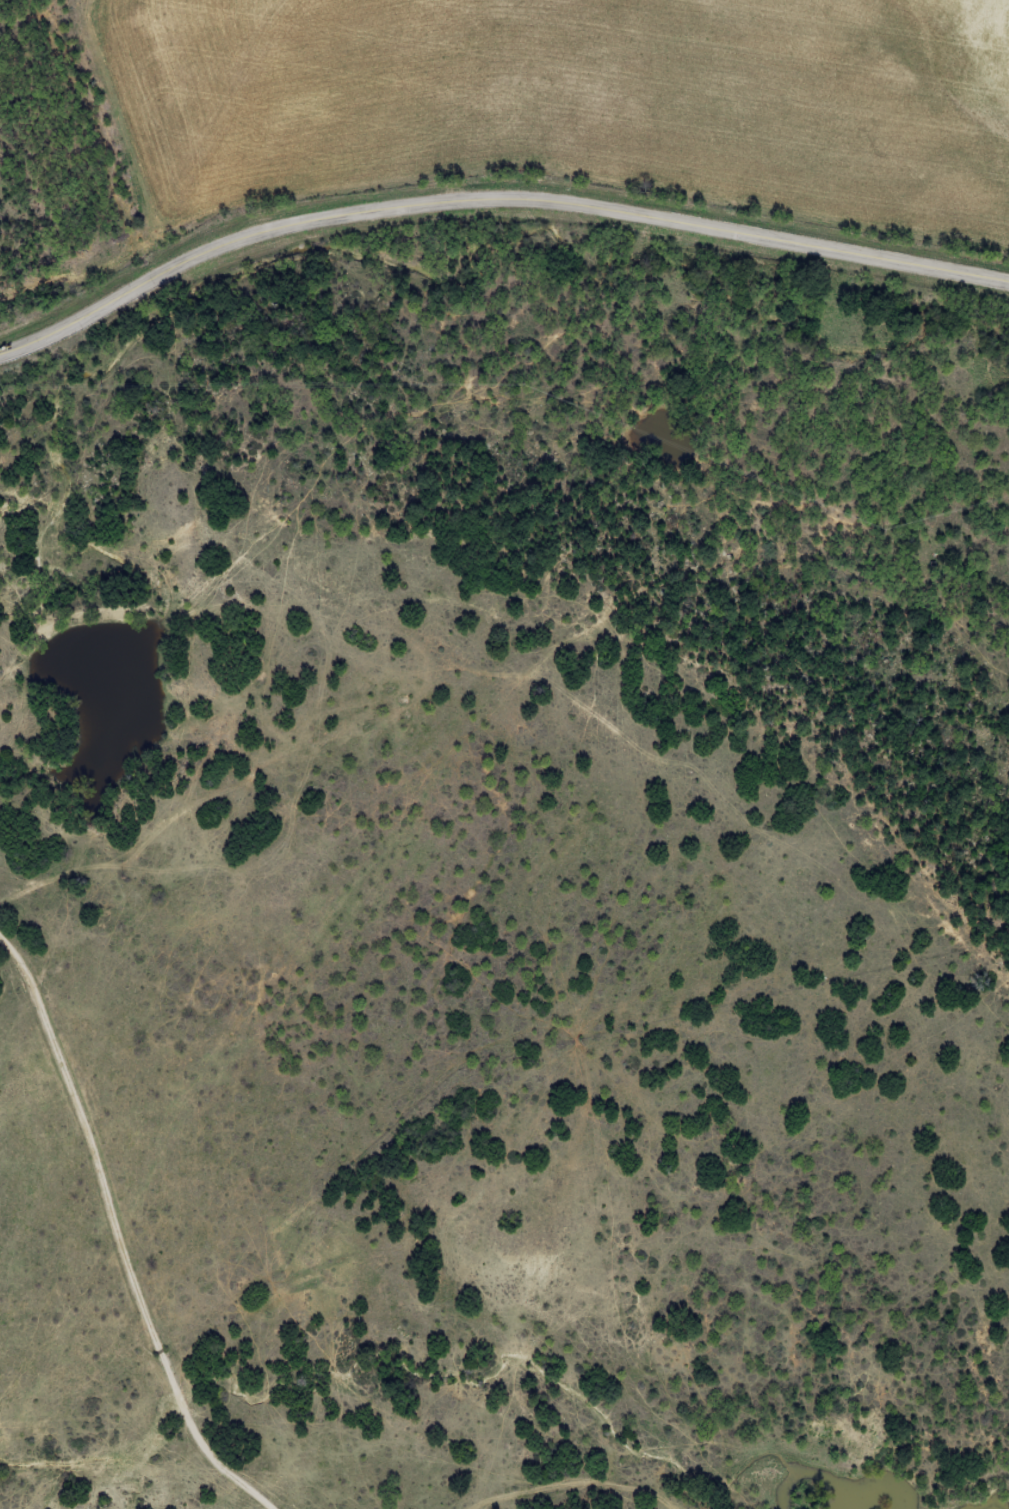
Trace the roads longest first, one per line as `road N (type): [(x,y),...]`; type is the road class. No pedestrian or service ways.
road 1 (tertiary): [(0,353),(181,264),(265,233),(355,214),(526,197),(1008,282)]

